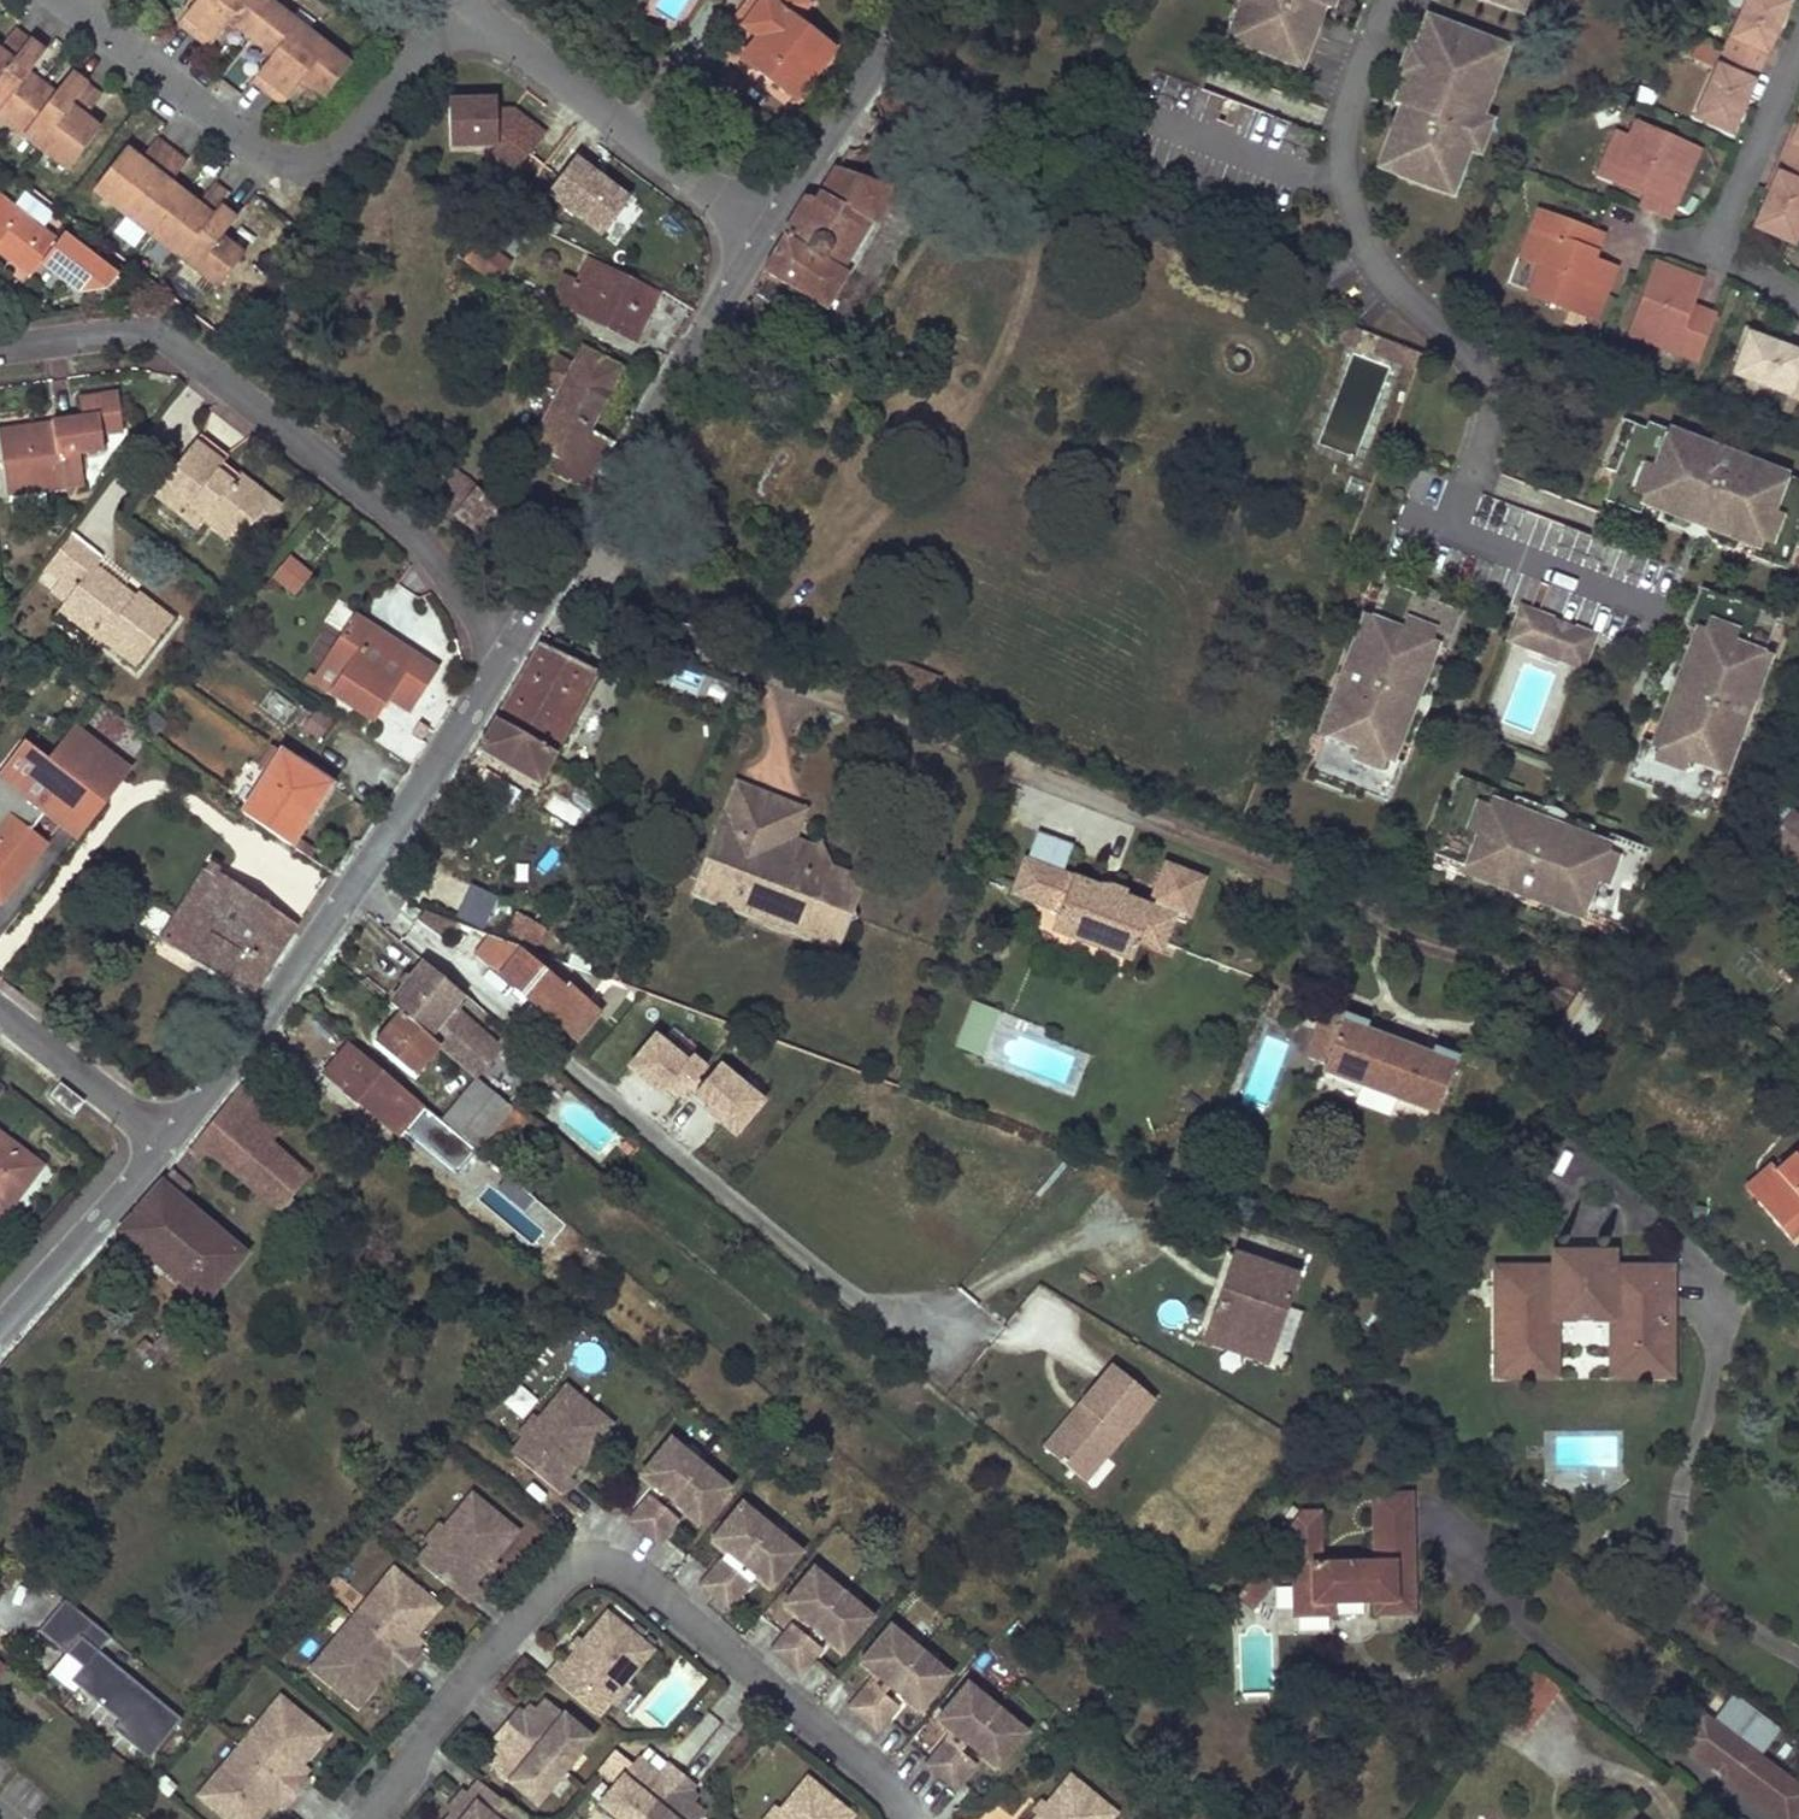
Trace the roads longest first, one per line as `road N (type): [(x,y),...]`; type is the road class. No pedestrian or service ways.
road 1 (residential): [(368,1818),(403,1779),(428,1725),(561,1573),(590,1563),(627,1571),(896,1794),(906,1818)]
road 2 (residential): [(349,879),(804,1264),(858,1299),(903,1313),(952,1303)]
road 3 (residential): [(516,644),(491,627),(398,517),(164,339),(131,330),(0,344)]
road 4 (residential): [(459,19),(423,45),(328,152),(299,160),(246,146),(59,0)]
road 5 (tertiary): [(772,221),(516,644)]
road 6 (residential): [(772,221),(706,185),(507,41),(459,19)]
road 7 (tertiary): [(349,879),(234,1059),(171,1135)]
road 8 (tertiary): [(516,644),(349,879)]
road 9 (tertiary): [(917,0),(772,221)]
road 10 (tertiary): [(171,1135),(0,1328)]
road 11 (residential): [(171,1135),(0,1009)]

